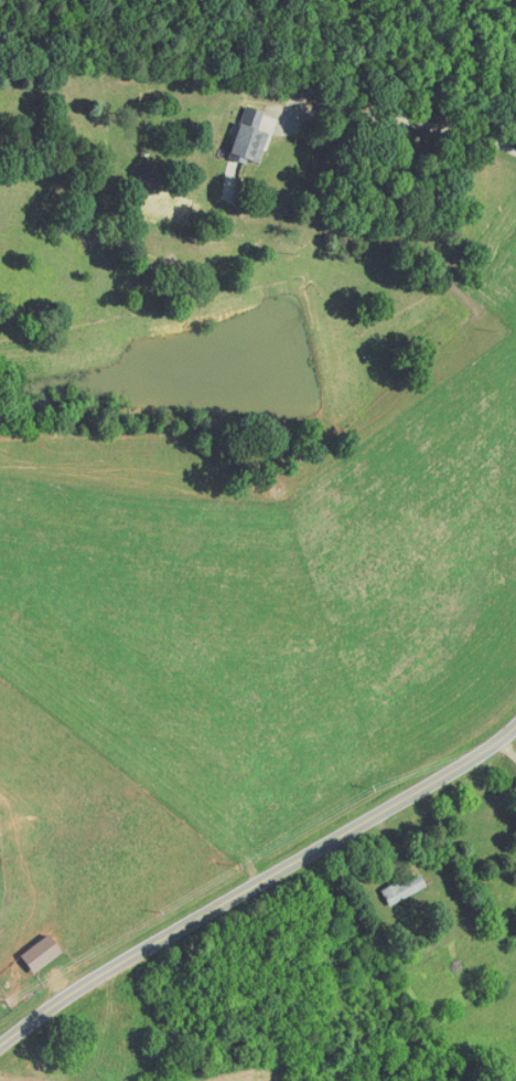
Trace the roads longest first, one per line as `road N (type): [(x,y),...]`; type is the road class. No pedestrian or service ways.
road 1 (residential): [(0,1047),(164,939),(453,771),(515,724)]

